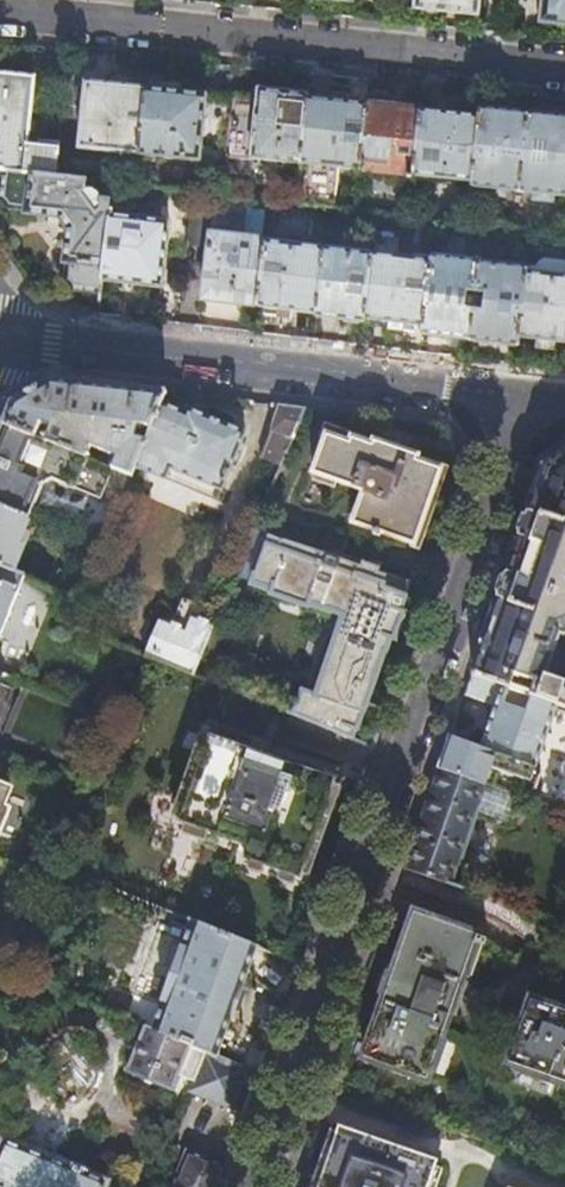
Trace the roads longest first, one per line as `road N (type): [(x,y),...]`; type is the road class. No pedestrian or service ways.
road 1 (residential): [(527,400),(255,1186)]
road 2 (residential): [(564,68),(0,12)]
road 3 (residential): [(0,339),(527,400)]

